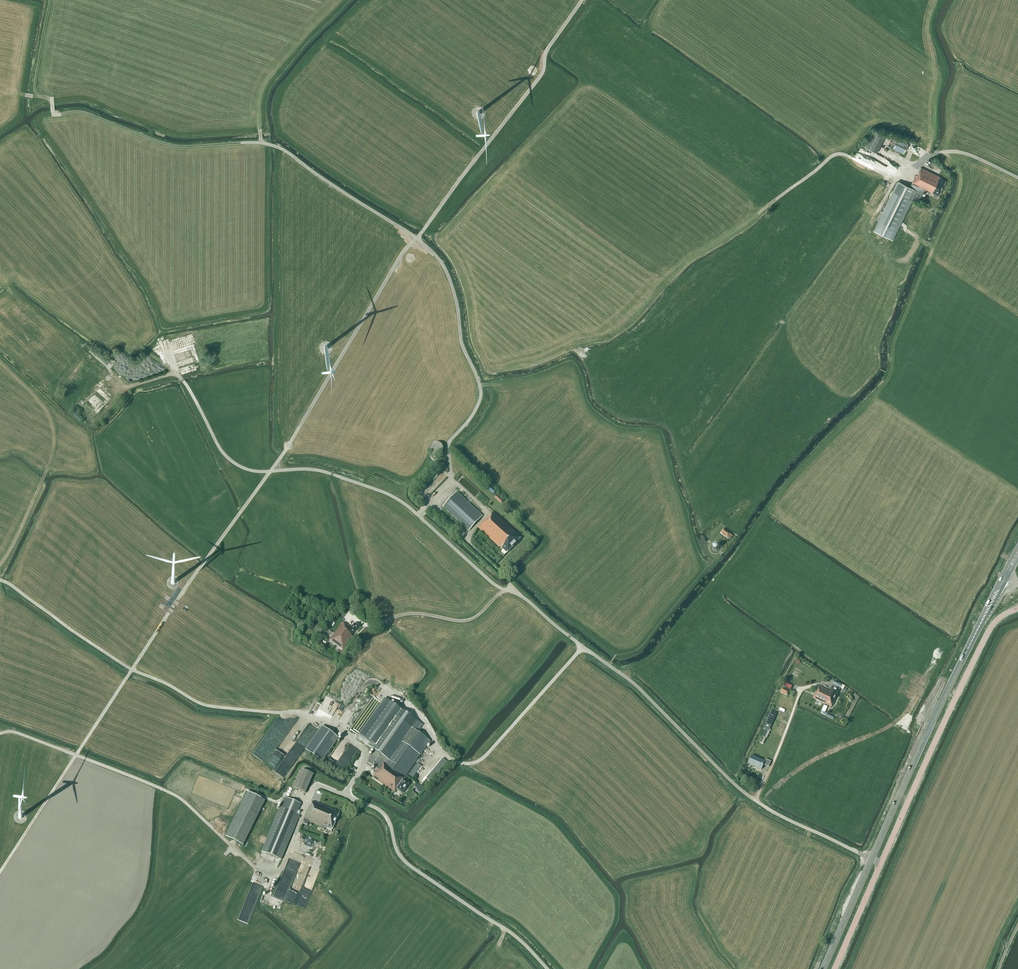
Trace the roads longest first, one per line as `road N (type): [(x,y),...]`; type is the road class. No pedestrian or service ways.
road 1 (track): [(0,872),(270,472),(405,249),(544,74),(548,51),(583,0)]
road 2 (unclassified): [(870,860),(737,788),(630,682),(400,502),(318,470),(244,469),(219,449),(174,373),(133,387)]
road 3 (track): [(418,516),(452,480),(448,442),(470,419),(482,389),(438,257),(272,145),(178,146),(81,112),(52,115),(51,100)]
road 4 (track): [(0,581),(132,671),(201,706),(308,716),(364,746),(347,795)]
road 5 (track): [(0,735),(17,733),(172,793),(265,874),(280,873),(314,786),(347,795)]
road 6 (track): [(480,384),(572,365),(586,401),(609,424),(658,433),(703,564)]
road 7 (unclassified): [(880,864),(988,632),(1017,608)]
road 8 (unclassified): [(546,968),(508,932),(407,865),(383,814),(347,795)]
road 9 (track): [(377,622),(419,613),(468,620),(512,590),(432,501)]
road 10 (trunk): [(870,860),(979,625)]
road 11 (track): [(755,801),(804,687)]

